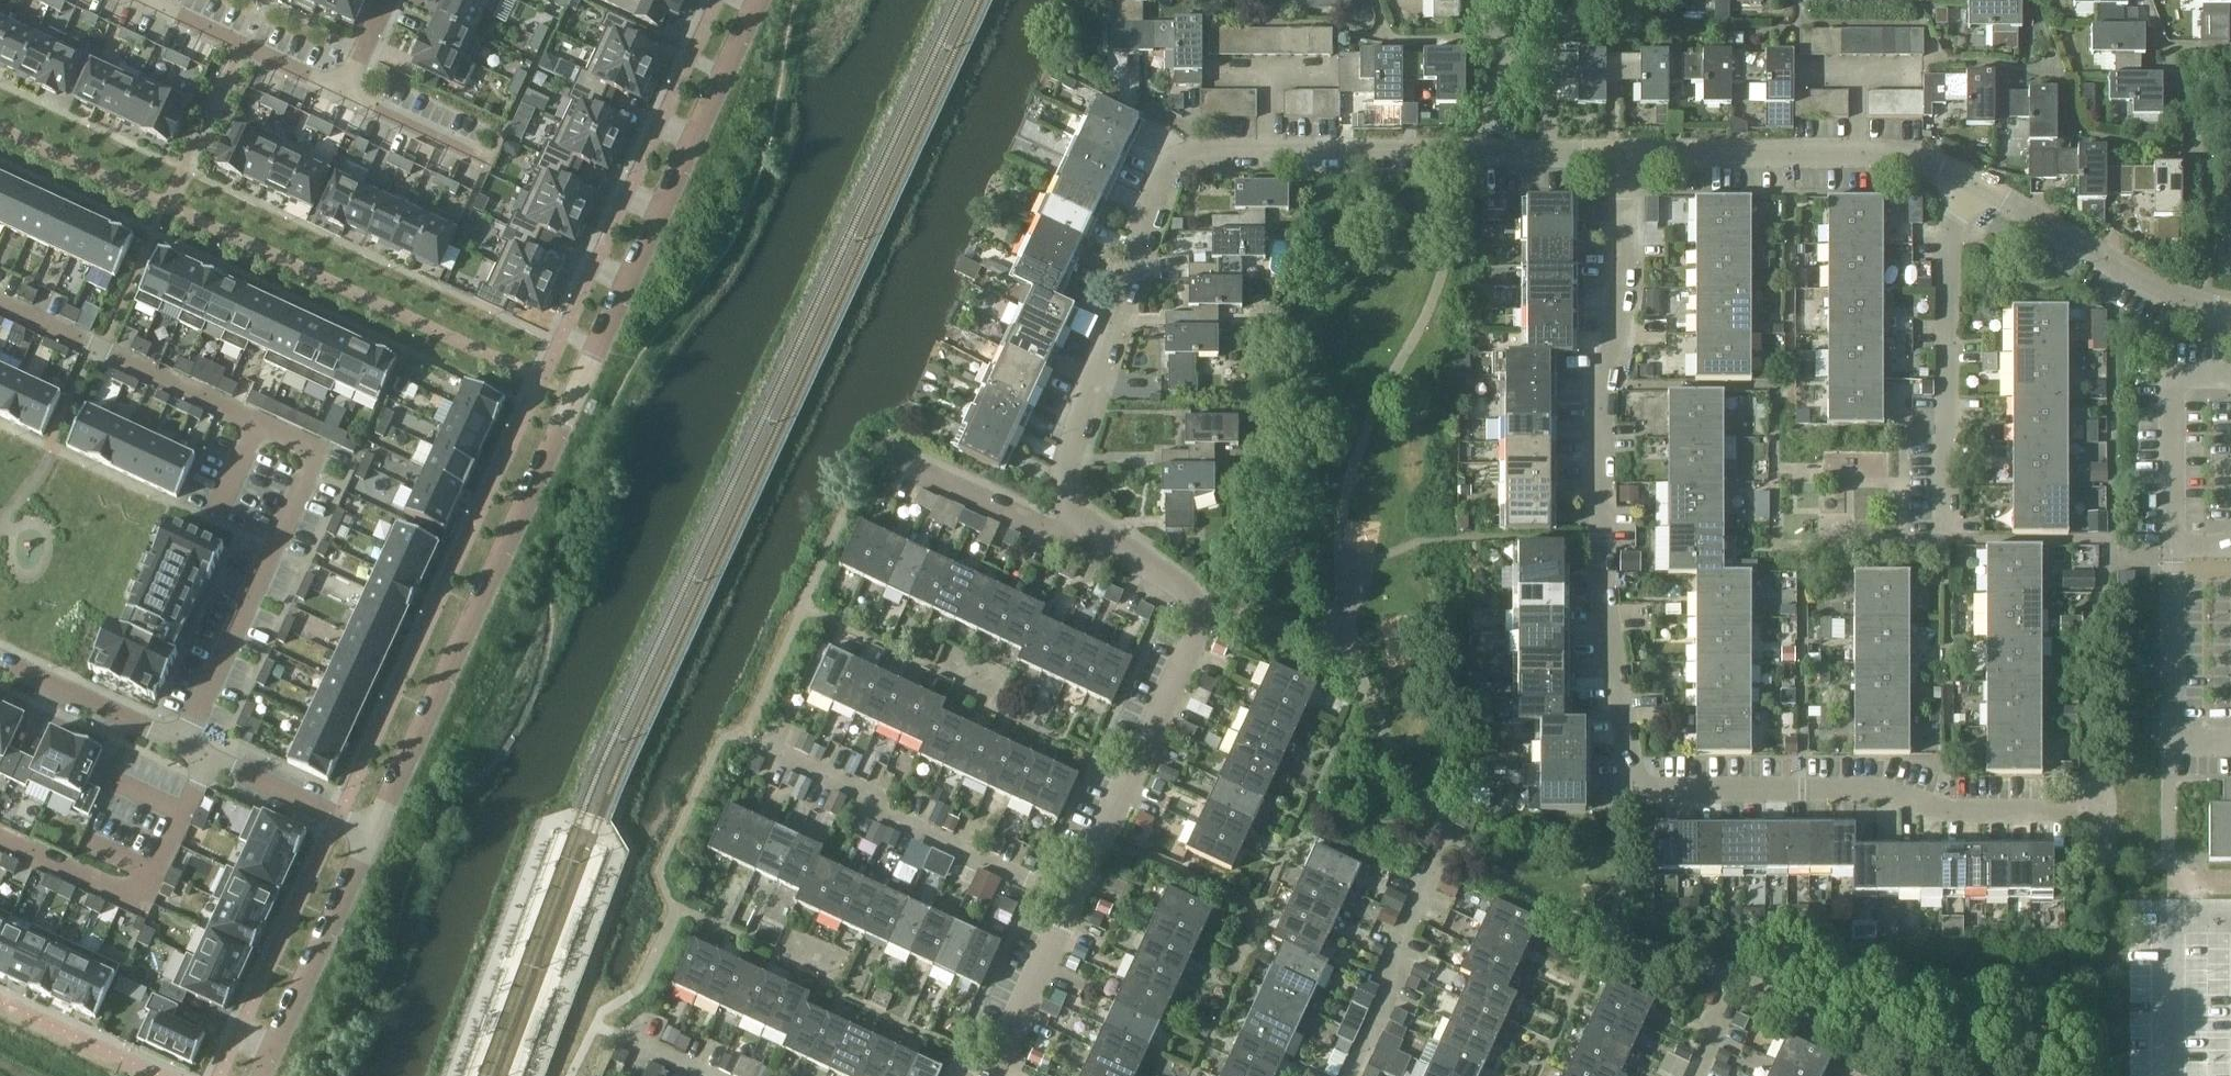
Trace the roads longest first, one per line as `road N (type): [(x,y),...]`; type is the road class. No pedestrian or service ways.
road 1 (residential): [(2088,808),(1948,808),(1874,787),(1654,786),(1632,772),(1605,537),(1604,386),(1624,301),(1623,154)]
road 2 (residential): [(763,0),(374,832)]
road 3 (residential): [(1070,504),(1066,464),(1176,156),(1623,154)]
road 4 (residential): [(0,304),(314,450),(183,745)]
road 5 (residential): [(1069,896),(1206,604),(1099,533),(1070,504)]
road 6 (residential): [(1948,540),(1944,231),(1969,183)]
road 7 (residential): [(1623,154),(1860,155),(1937,168),(1969,183)]
road 8 (residential): [(1069,896),(872,802),(858,788),(757,747)]
road 9 (residential): [(1969,183),(2198,310),(2230,317)]
road 10 (residential): [(262,1075),(374,832)]
road 11 (residential): [(146,1),(347,94)]
road 12 (residential): [(1351,1075),(1442,875)]
road 13 (residential): [(183,745),(374,832)]
road 14 (residential): [(0,661),(183,745)]
road 15 (residential): [(989,1075),(1069,896)]
road 16 (residential): [(1070,504),(1029,520),(900,461)]
road 17 (residential): [(347,94),(483,157)]

